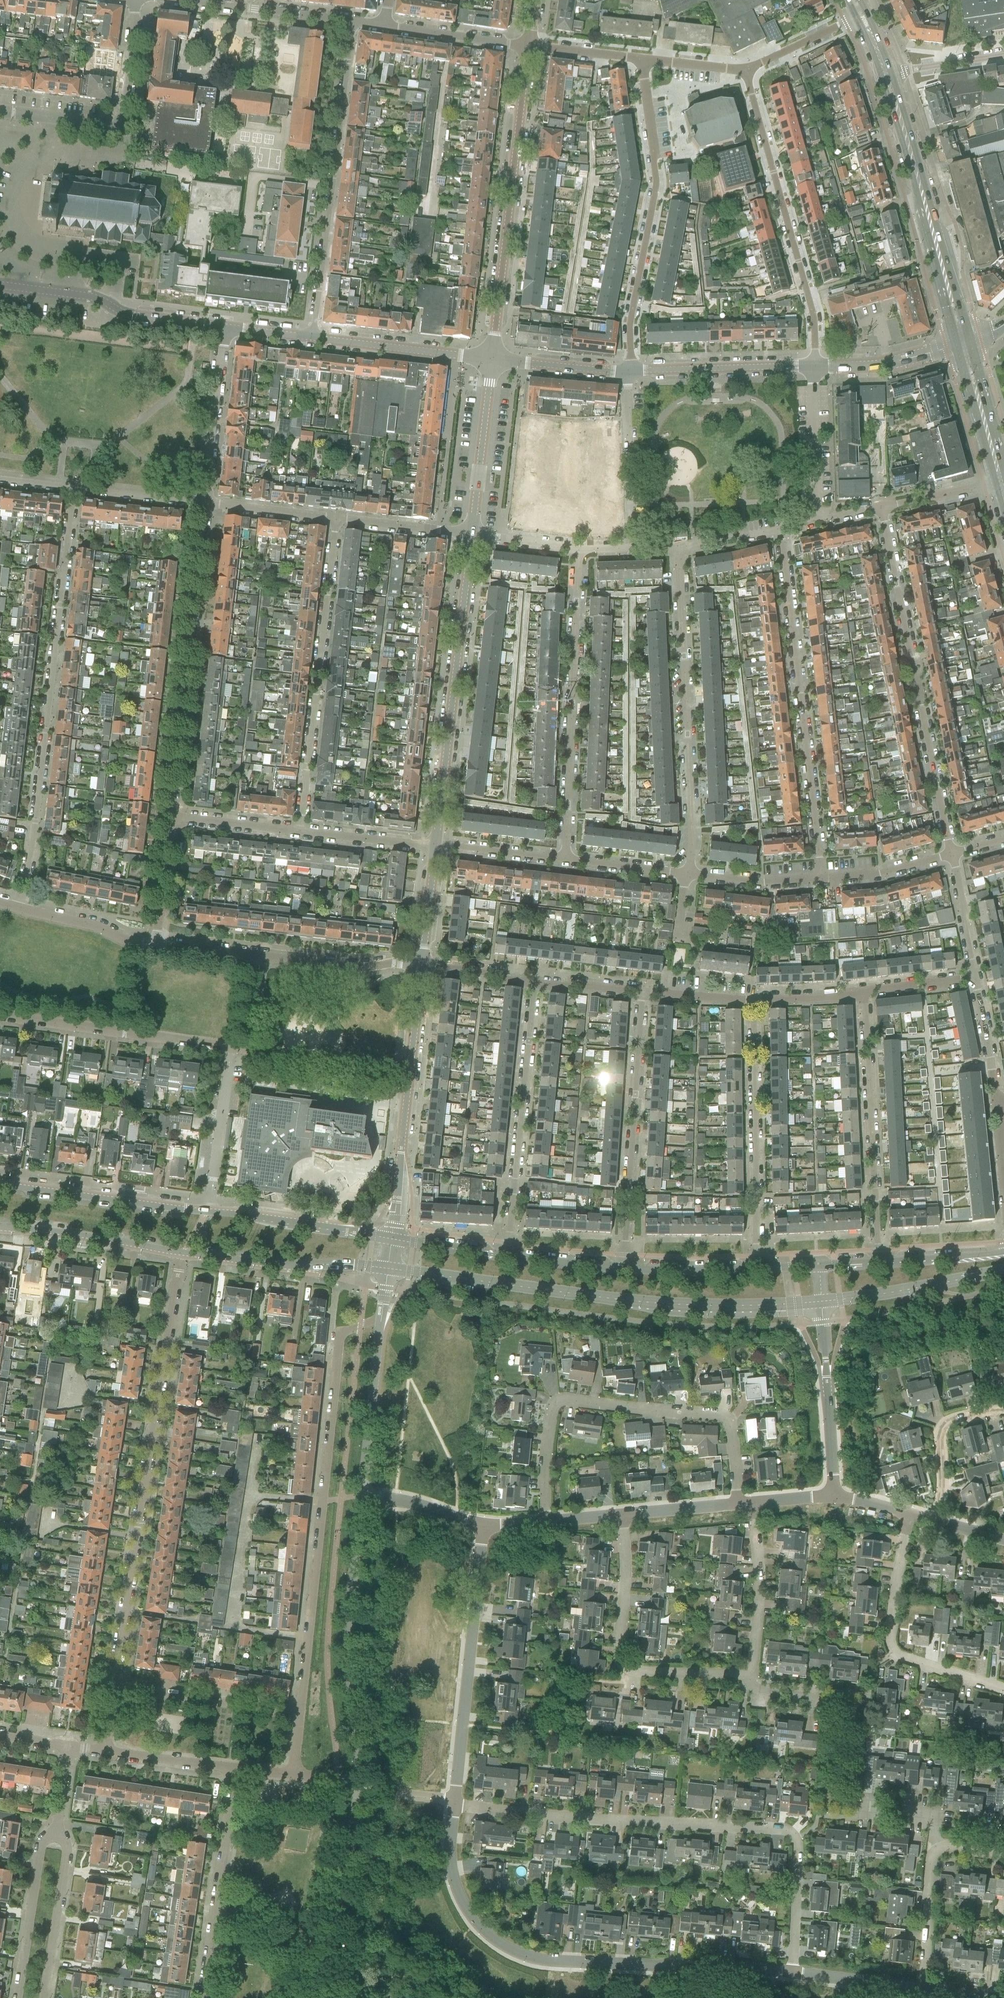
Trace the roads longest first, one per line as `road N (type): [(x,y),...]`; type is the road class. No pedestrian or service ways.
road 1 (residential): [(792,1970),(795,1857),(781,1826),(453,1802)]
road 2 (residential): [(622,1514),(619,1660),(628,1668),(747,1672),(756,1641),(754,1501)]
road 3 (residential): [(792,1970),(538,1953),(506,1942),(457,1891),(448,1853),(453,1802)]
road 4 (residential): [(181,1252),(116,1686)]
road 5 (secondary): [(387,1270),(686,1306),(820,1303)]
road 6 (residential): [(74,488),(20,909)]
road 7 (residential): [(378,1323),(339,1338),(297,1708)]
road 8 (residential): [(546,1521),(550,1407),(565,1399),(727,1416),(737,1502)]
road 9 (residential): [(779,530),(824,877)]
road 10 (residential): [(951,853),(883,510)]
road 11 (residential): [(688,873),(693,842),(675,548)]
road 12 (residential): [(350,23),(311,338)]
road 13 (residential): [(336,517),(298,831)]
road 14 (tertiary): [(491,360),(529,47)]
road 15 (residential): [(628,372),(656,187),(642,60)]
road 16 (residential): [(174,816),(205,503)]
road 17 (tertiary): [(435,845),(471,534)]
road 18 (residential): [(565,859),(578,547)]
road 19 (residential): [(745,71),(806,292),(814,368)]
road 20 (unclassified): [(357,1782),(346,1637),(361,1497)]
road 21 (residential): [(534,980),(509,1259)]
road 22 (residential): [(626,1270),(636,991)]
road 23 (residential): [(453,1802),(484,1528)]
road 24 (tertiary): [(391,1240),(421,966)]
road 25 (residential): [(879,1264),(863,994)]
road 26 (residential): [(752,1001),(757,1268)]
road 27 (residential): [(1003,1687),(891,1656),(908,1516)]
road 28 (residential): [(231,1047),(0,1017)]
road 29 (residential): [(202,1997),(234,1769)]
road 30 (tertiary): [(224,327),(0,287)]
road 31 (unclassified): [(323,1997),(357,1782)]
road 32 (secondary): [(208,1212),(0,1185)]
road 33 (secondary): [(181,1252),(387,1270)]
road 34 (unclassified): [(831,1498),(820,1303)]
road 35 (primary): [(953,299),(900,119)]
road 36 (tertiary): [(628,372),(814,368)]
road 37 (secondary): [(820,1303),(1003,1271)]
road 38 (secondary): [(391,1240),(208,1212)]
road 39 (secondary): [(0,1228),(181,1252)]
road 40 (residential): [(297,1708),(116,1686)]
road 41 (tertiary): [(491,360),(311,338)]
road 42 (residential): [(628,372),(633,549)]
road 43 (residential): [(205,503),(224,327)]
road 44 (tertiary): [(471,534),(491,360)]
road 45 (unclassified): [(361,1497),(378,1323)]
road 46 (residential): [(179,0),(350,23)]
road 47 (residential): [(55,1835),(42,1844),(17,1997)]
road 48 (residential): [(44,1997),(66,1848),(55,1835)]
road 49 (residential): [(208,1212),(231,1047)]
road 50 (residential): [(421,966),(258,957)]
road 51 (residential): [(941,1525),(941,1435),(949,1422),(1003,1408)]
road 52 (residential): [(819,524),(814,368)]
road 53 (residential): [(529,47),(382,27)]
road 54 (tertiary): [(814,368),(885,364),(959,346)]
road 55 (residential): [(918,1995),(928,1851)]
road 56 (residential): [(156,944),(20,909)]
road 57 (residential): [(435,845),(298,831)]
road 58 (tertiary): [(628,372),(491,360)]
road 59 (residential): [(471,534),(336,517)]
road 60 (residential): [(824,877),(688,873)]
road 61 (residential): [(205,503),(74,488)]
road 62 (residential): [(336,517),(205,503)]
road 63 (residential): [(974,982),(951,853)]
road 64 (secondary): [(757,1268),(626,1270)]
road 65 (residential): [(565,859),(435,845)]
road 66 (residential): [(951,853),(880,873),(824,877)]
road 67 (residential): [(234,1769),(106,1750)]
road 68 (residential): [(156,944),(174,816)]
road 69 (residential): [(918,1995),(792,1970)]
road 70 (residential): [(999,1108),(974,982)]
road 71 (residential): [(361,1497),(484,1528)]
road 72 (residential): [(298,831),(174,816)]
road 73 (residential): [(122,124),(135,0)]
road 74 (secondary): [(1003,1252),(879,1264)]
road 75 (residential): [(745,71),(857,20)]
road 76 (residential): [(883,510),(1003,483)]
road 77 (residential): [(122,124),(0,110)]
road 78 (tertiary): [(421,966),(435,845)]
road 79 (residential): [(685,873),(565,859)]

